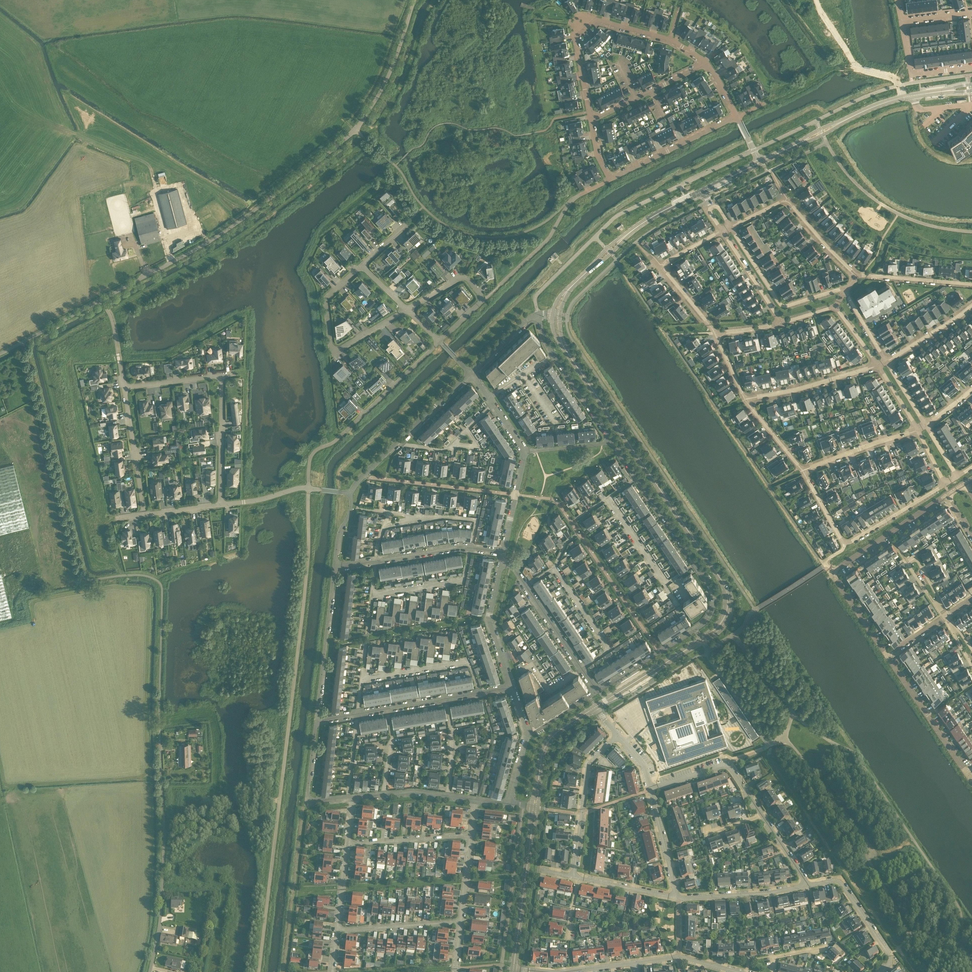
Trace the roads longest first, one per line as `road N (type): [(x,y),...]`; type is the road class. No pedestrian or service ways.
road 1 (unclassified): [(23,342),(218,235),(348,136),(388,77),(414,0)]
road 2 (tertiary): [(556,313),(560,342),(721,580),(729,602),(716,631),(595,707)]
road 3 (residential): [(612,441),(708,584),(713,604),(696,630),(597,691)]
road 4 (unclassified): [(149,971),(162,904),(159,729)]
road 5 (residential): [(946,493),(836,570),(887,655)]
road 6 (residential): [(511,687),(316,721)]
road 7 (residential): [(944,484),(849,541),(803,471)]
road 8 (tertiary): [(703,192),(634,230),(573,286),(556,313)]
road 9 (residential): [(406,310),(332,348),(325,299),(362,266)]
road 10 (residential): [(504,552),(461,546),(334,568)]
road 11 (residential): [(351,492),(470,373)]
road 12 (residential): [(501,562),(519,576),(597,691)]
road 13 (residential): [(406,310),(460,278),(469,280),(484,300),(440,342)]
road 14 (residential): [(844,289),(781,305),(731,227)]
road 15 (residential): [(316,721),(334,568)]
road 16 (residential): [(617,735),(588,768),(574,877)]
road 17 (residential): [(715,333),(664,267),(723,231)]
road 18 (residential): [(538,314),(554,354),(612,441)]
road 19 (residential): [(887,655),(967,774)]
road 20 (residential): [(761,816),(728,764),(651,790)]
road 21 (residential): [(610,178),(737,116)]
road 22 (residential): [(904,97),(894,78),(854,64),(816,0)]
road 23 (residential): [(807,885),(843,887),(890,955),(883,971)]
road 24 (residential): [(746,399),(878,366)]
road 25 (residential): [(440,342),(342,434)]
road 26 (residential): [(220,505),(297,488),(351,492)]
road 27 (tertiary): [(530,839),(514,968)]
road 28 (residential): [(678,899),(807,885)]
road 29 (residential): [(501,562),(489,619),(511,687)]
road 30 (residential): [(221,376),(220,505)]
road 31 (residential): [(591,120),(706,64)]
road 32 (residential): [(124,389),(144,515)]
road 33 (residential): [(471,835),(347,844)]
road 34 (residential): [(475,800),(415,792),(352,798)]
road 35 (residential): [(337,929),(460,922)]
road 36 (residential): [(352,798),(309,800),(316,721)]
road 37 (residential): [(803,471),(918,430)]
road 38 (residential): [(595,19),(669,39),(706,64)]

